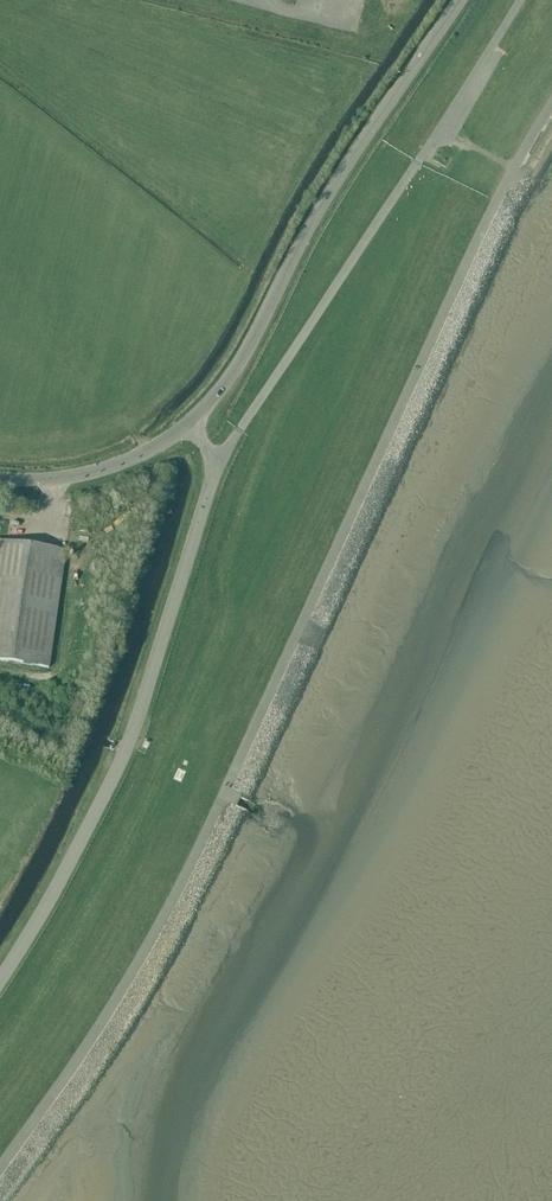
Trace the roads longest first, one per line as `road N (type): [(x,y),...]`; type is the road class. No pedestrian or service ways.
road 1 (unclassified): [(0,1186),(93,1057),(175,915),(495,201),(551,114)]
road 2 (unclassified): [(523,0),(220,468),(189,428)]
road 3 (track): [(220,468),(107,788),(0,985)]
road 4 (unclassified): [(189,428),(235,375),(316,222),(464,0)]
road 5 (unclassified): [(189,428),(80,477),(0,480)]

